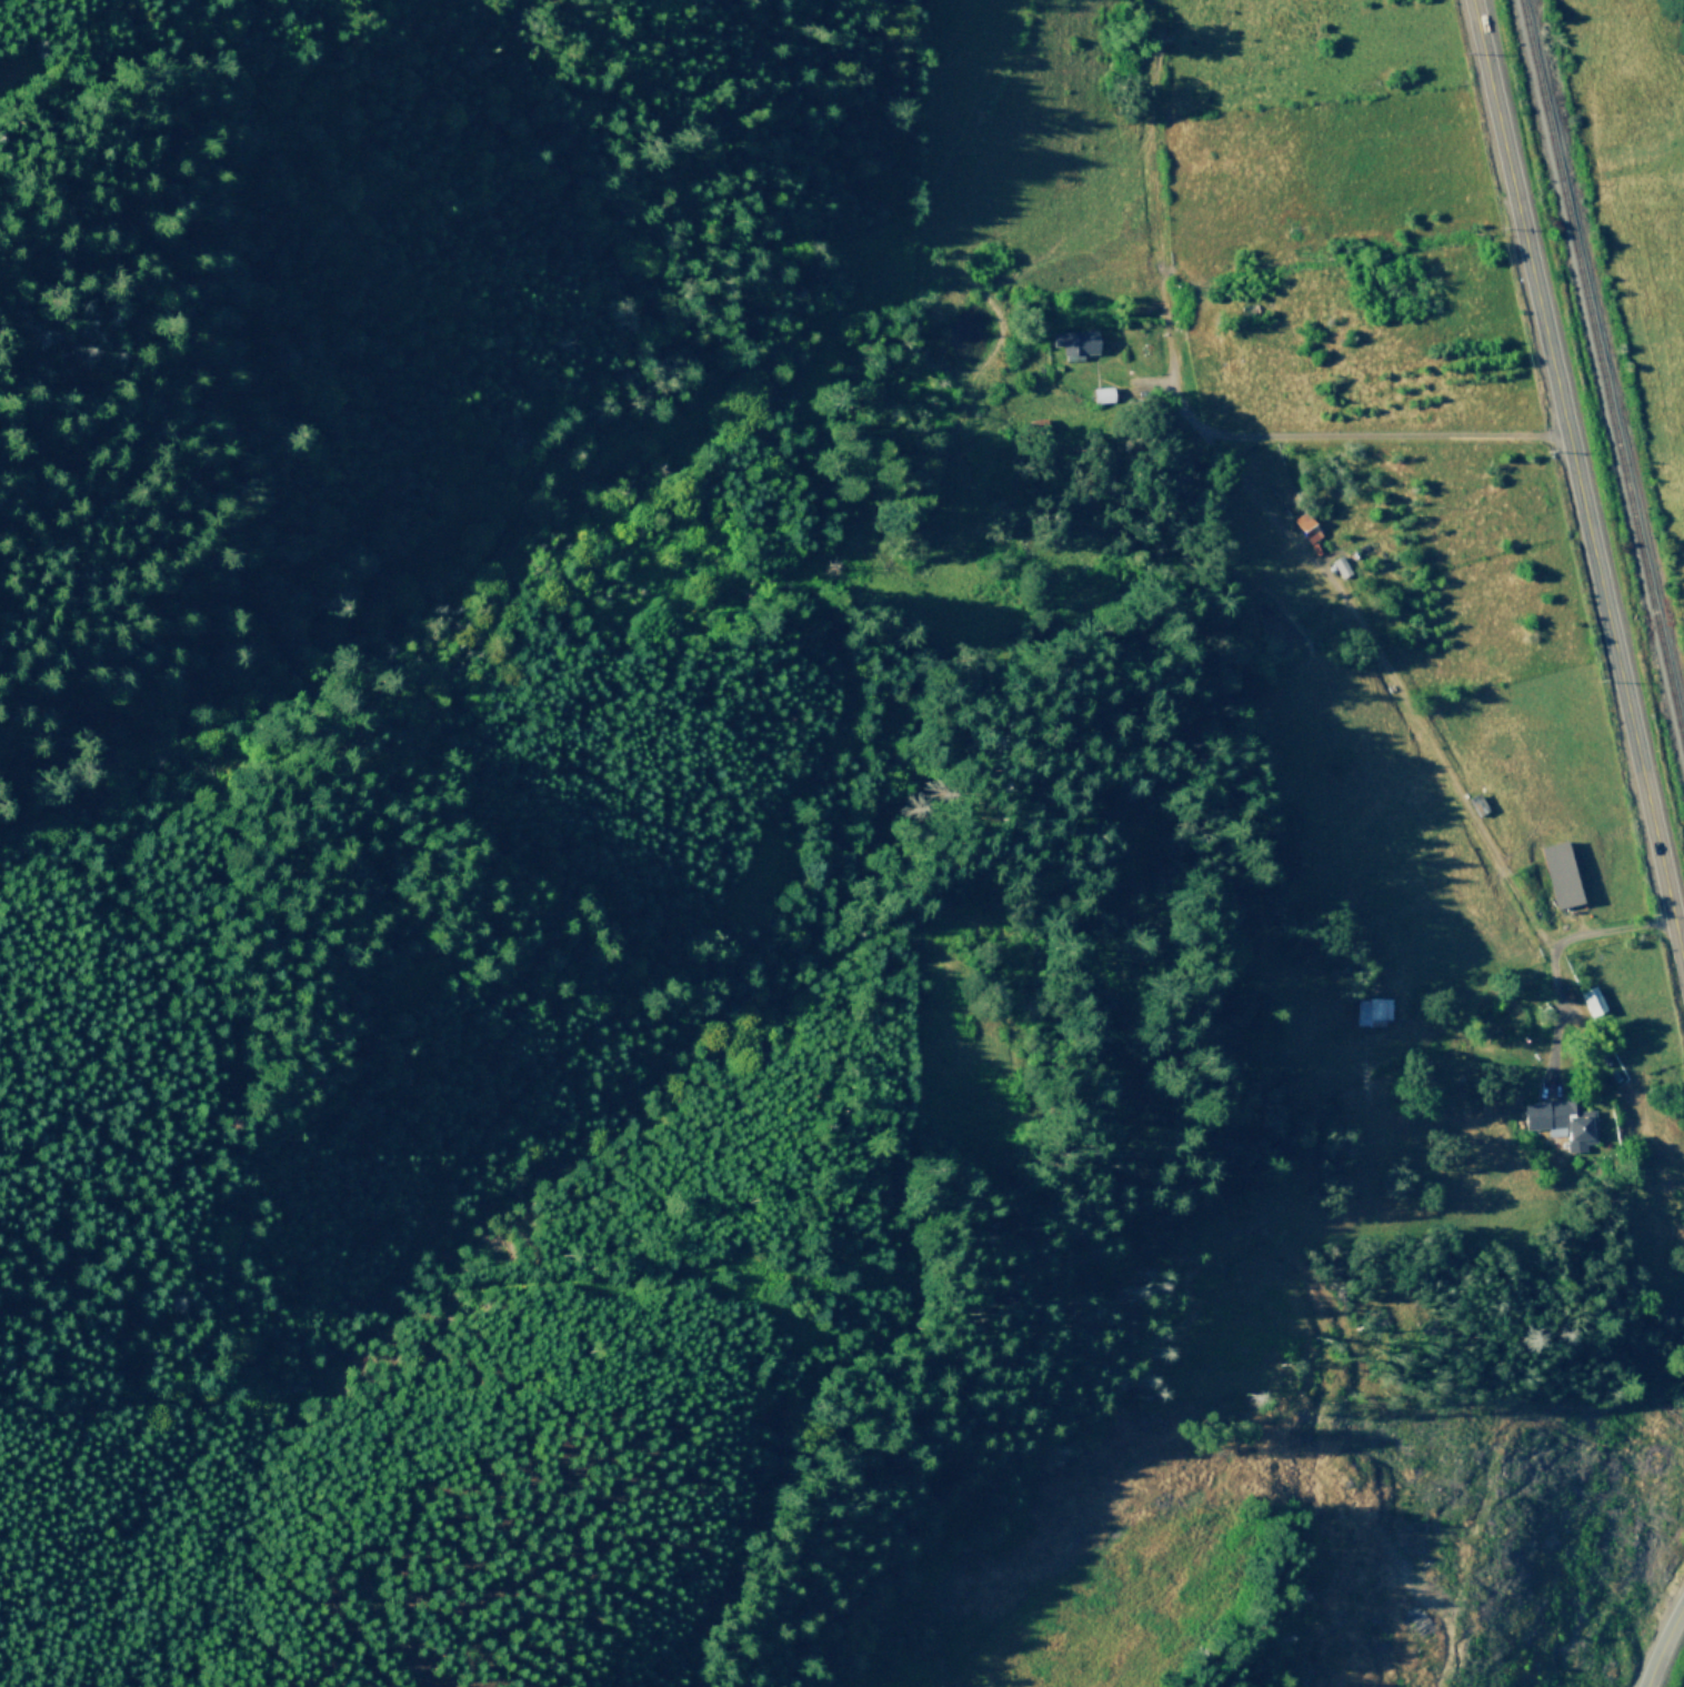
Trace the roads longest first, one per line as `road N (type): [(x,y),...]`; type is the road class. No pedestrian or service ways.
road 1 (secondary): [(1683,955),(1472,0)]

